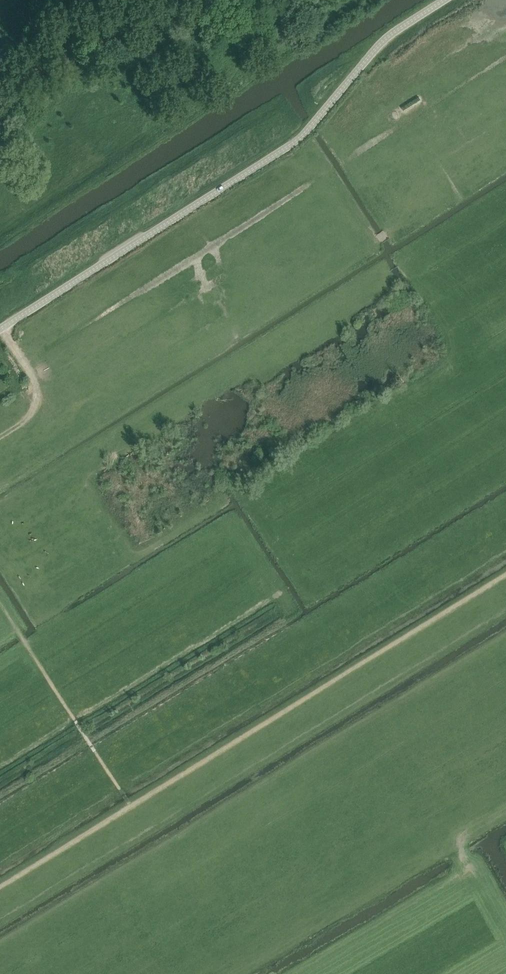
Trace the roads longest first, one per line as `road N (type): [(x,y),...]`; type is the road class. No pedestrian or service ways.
road 1 (unclassified): [(447,0),(387,39),(290,147),(0,329)]

